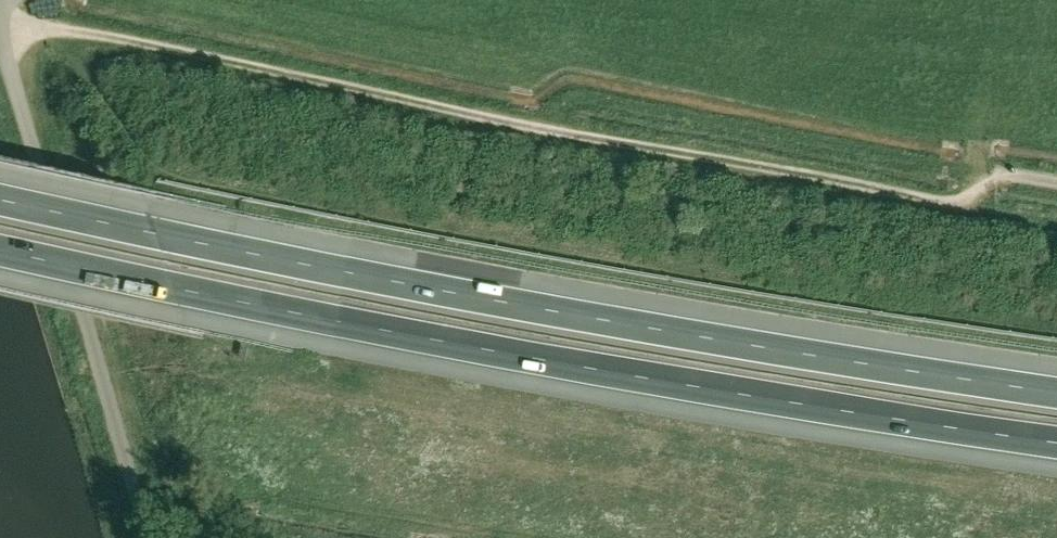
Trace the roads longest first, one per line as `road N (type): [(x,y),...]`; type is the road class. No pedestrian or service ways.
road 1 (motorway): [(1056,393),(478,297),(0,198)]
road 2 (motorway): [(0,250),(636,377),(1056,443)]
road 3 (track): [(999,174),(987,220),(50,31),(7,70)]
road 4 (unclassified): [(144,537),(0,51)]

